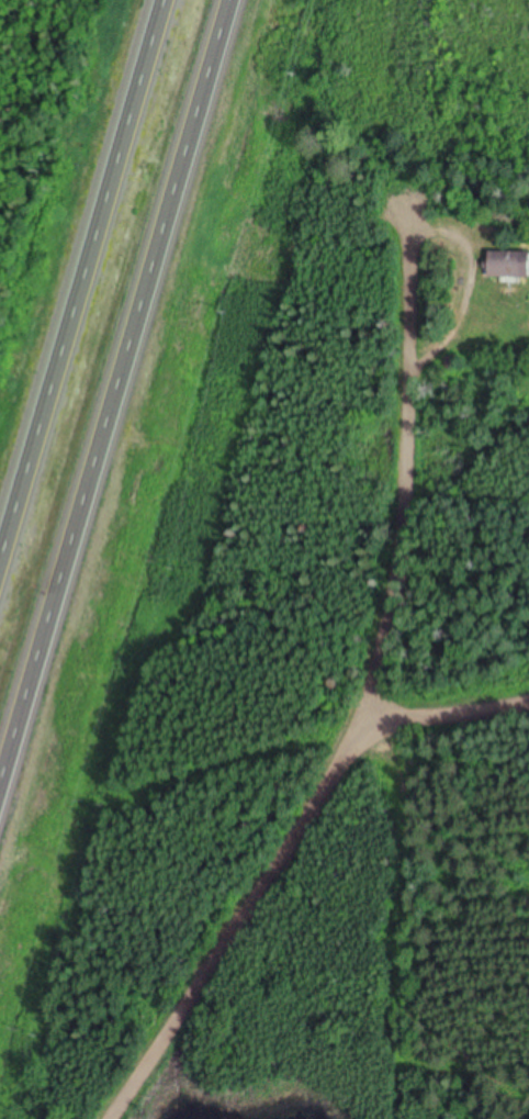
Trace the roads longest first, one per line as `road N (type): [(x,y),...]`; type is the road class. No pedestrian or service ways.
road 1 (residential): [(412,192),(399,558),(372,685),(326,787),(111,1118)]
road 2 (trunk): [(0,786),(231,0)]
road 3 (trunk): [(160,0),(0,550)]
road 4 (residential): [(528,709),(403,724),(358,718)]

